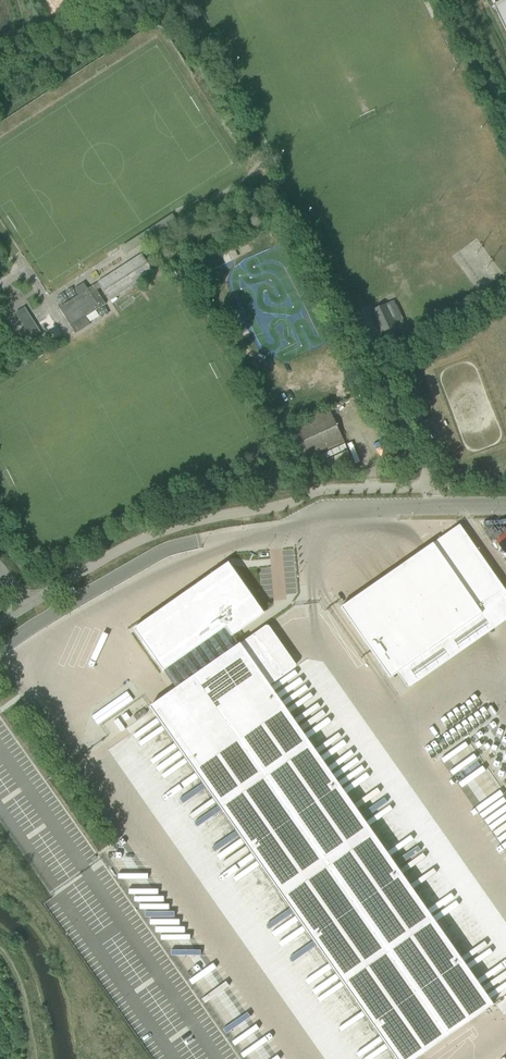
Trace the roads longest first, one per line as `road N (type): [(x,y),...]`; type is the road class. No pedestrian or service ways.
road 1 (unclassified): [(27,604),(173,528),(322,490),(431,486)]
road 2 (track): [(0,879),(34,899),(144,1058)]
road 3 (unclassified): [(320,511),(505,506)]

